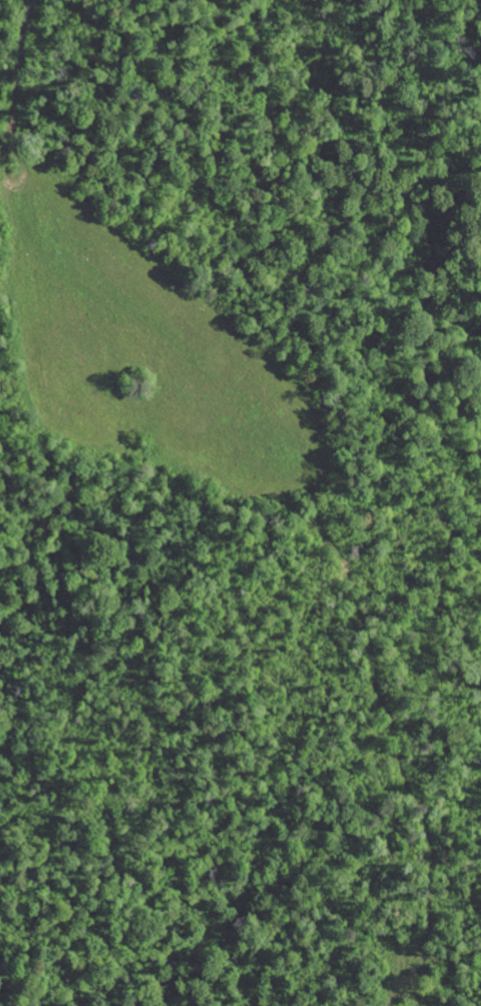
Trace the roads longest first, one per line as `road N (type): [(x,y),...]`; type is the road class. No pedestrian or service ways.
road 1 (residential): [(0,795),(87,675)]

